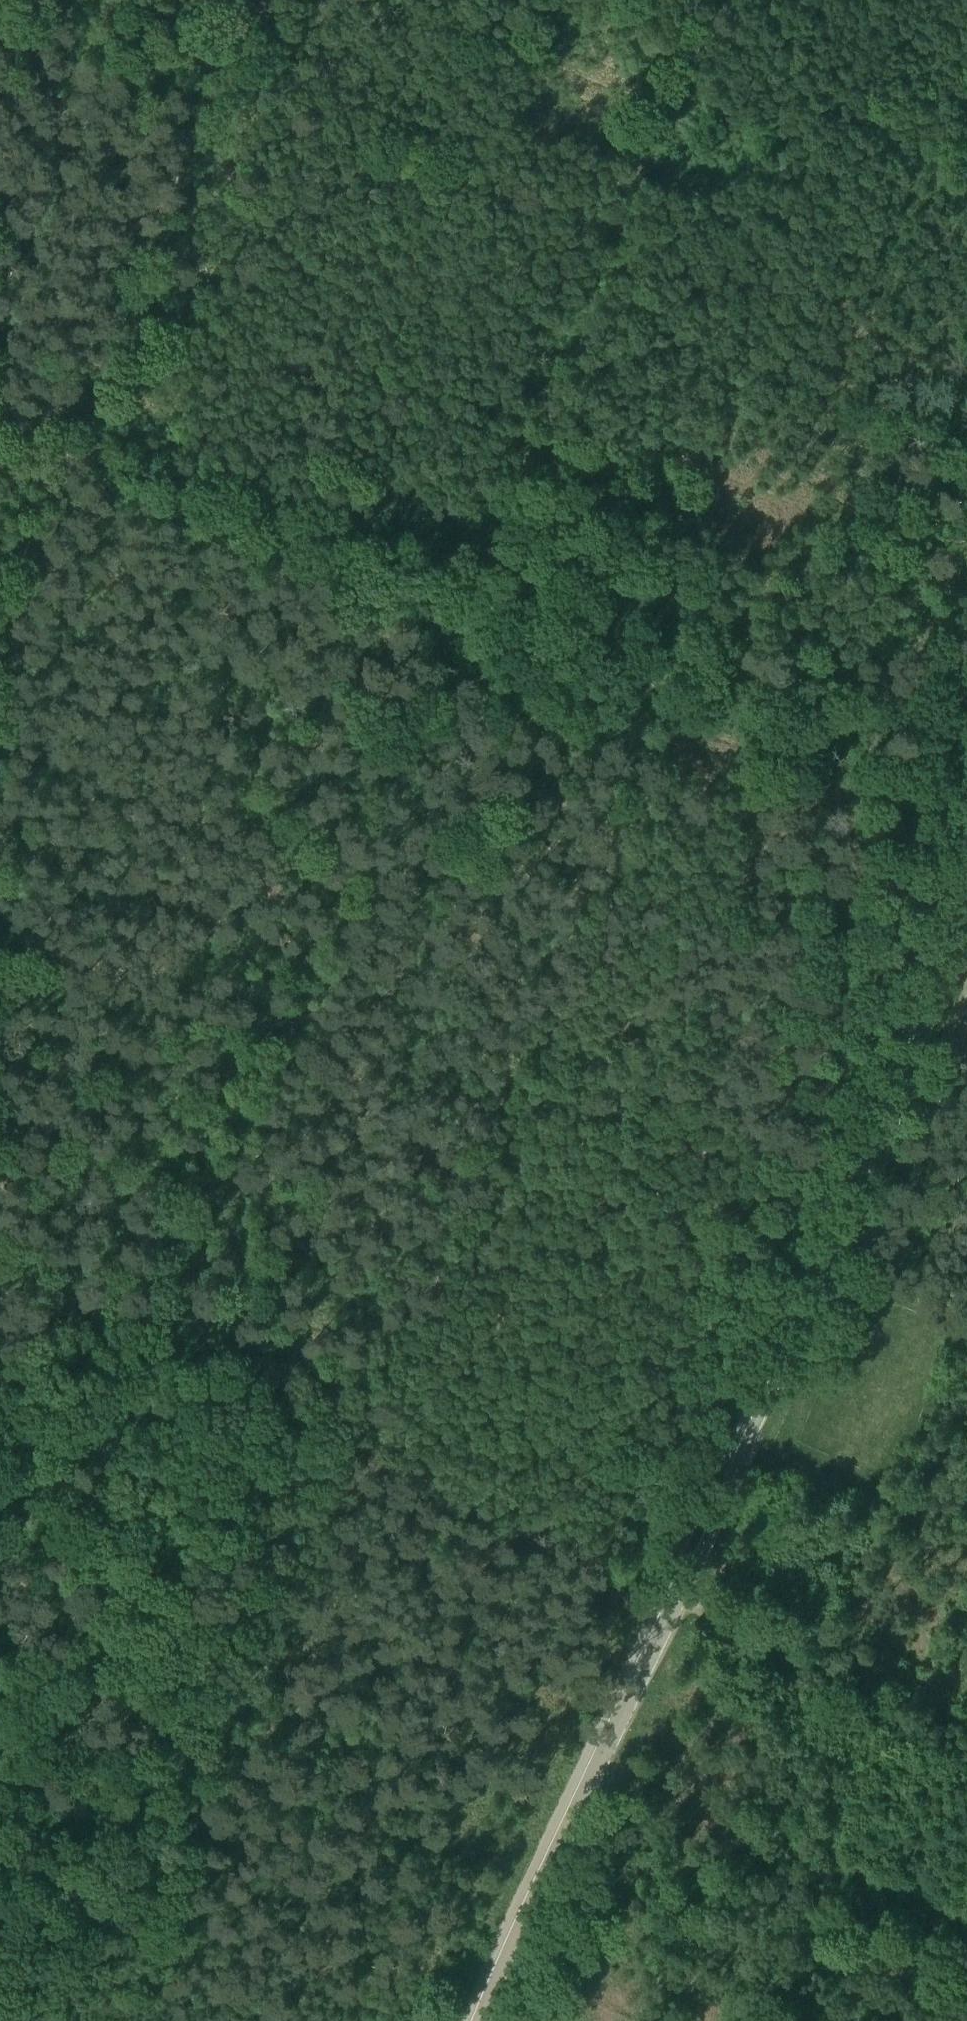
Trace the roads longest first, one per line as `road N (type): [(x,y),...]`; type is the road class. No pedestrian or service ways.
road 1 (tertiary): [(492,2020),(874,1205),(966,944)]
road 2 (track): [(695,1602),(841,1673),(966,1722)]

